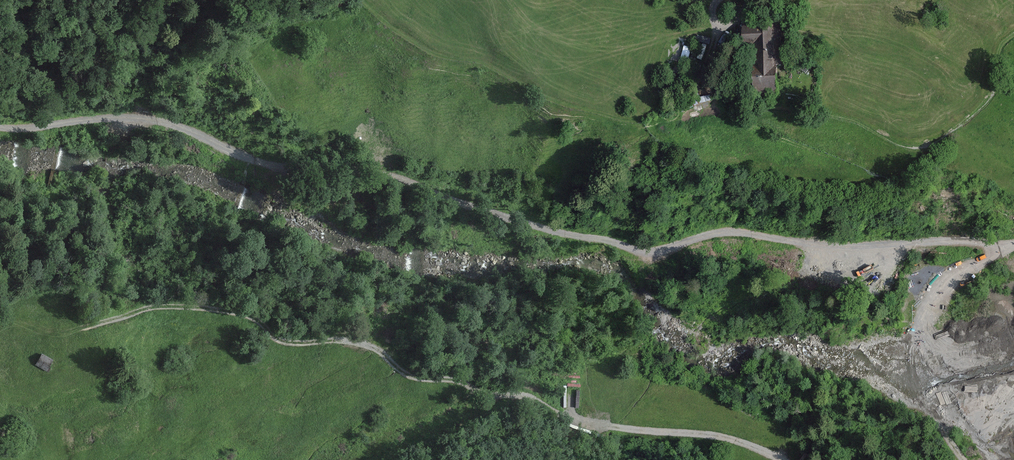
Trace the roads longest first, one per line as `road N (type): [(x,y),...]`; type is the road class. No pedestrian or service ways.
road 1 (track): [(1013,241),(845,246),(734,233),(652,248),(544,226),(426,187),(277,166),(125,116),(0,130)]
road 2 (track): [(0,337),(62,332),(162,305),(249,313),(281,340),(362,339),(406,375),(456,376),(470,389),(530,396),(565,419),(606,429),(733,439),(775,459)]
road 3 (track): [(925,332),(952,277),(1013,248)]

